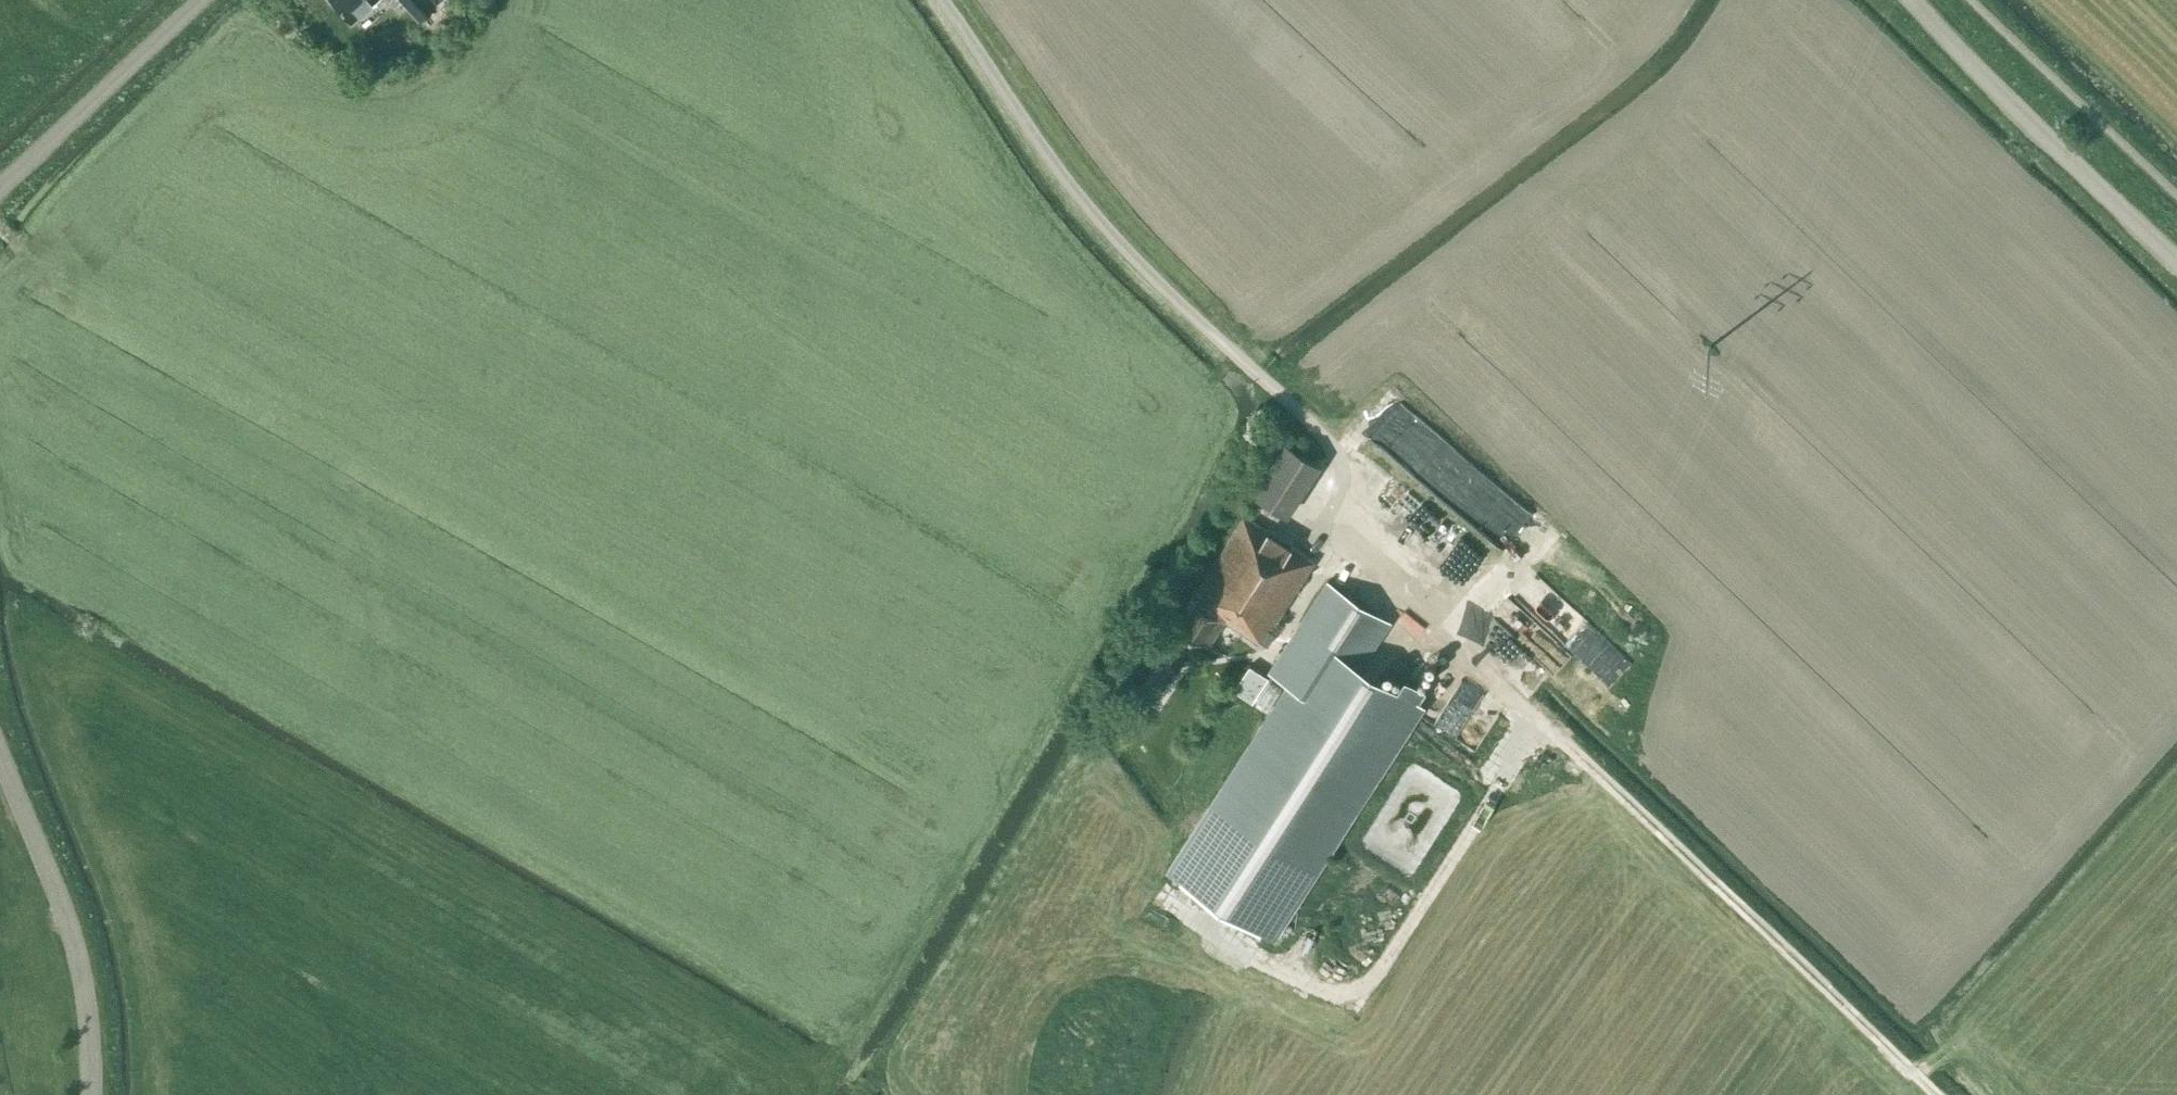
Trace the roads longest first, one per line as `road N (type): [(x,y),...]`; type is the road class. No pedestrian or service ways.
road 1 (track): [(1310,540),(1489,684),(1923,1094)]
road 2 (unclassified): [(1310,540),(1342,473),(1027,144),(927,0)]
road 3 (tertiary): [(1911,0),(2176,262)]
road 4 (unclassified): [(92,1094),(70,921),(0,760)]
road 5 (unclassified): [(0,197),(209,0)]

